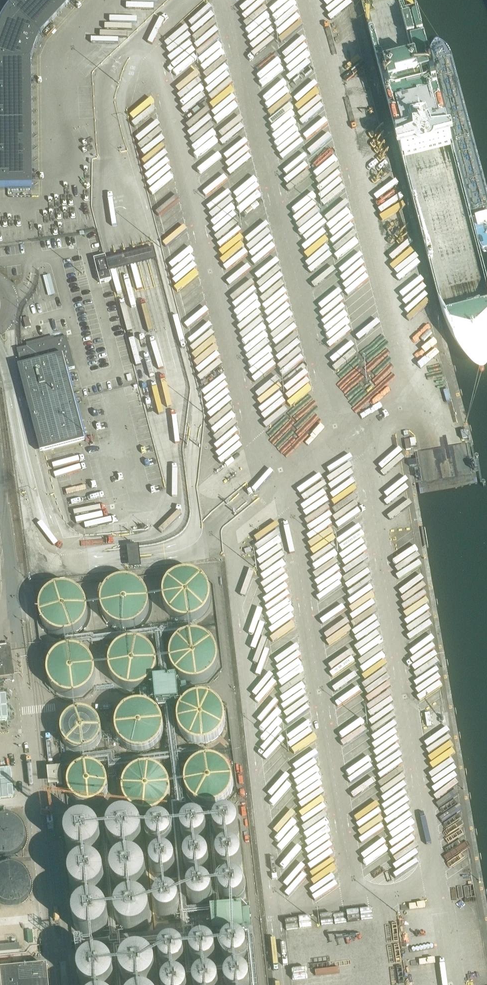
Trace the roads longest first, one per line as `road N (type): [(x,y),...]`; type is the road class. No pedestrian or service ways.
road 1 (unclassified): [(0,623),(14,609),(0,496)]

